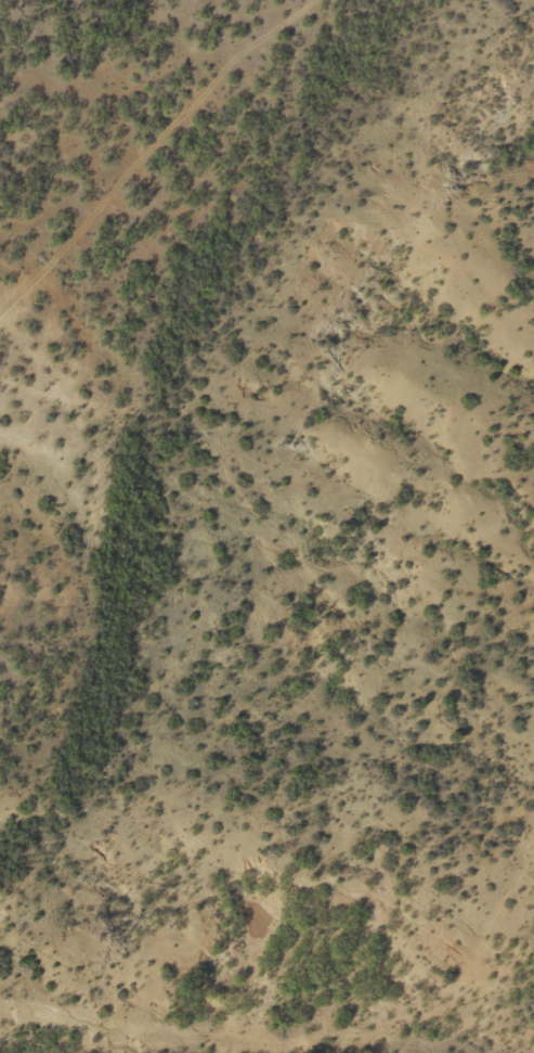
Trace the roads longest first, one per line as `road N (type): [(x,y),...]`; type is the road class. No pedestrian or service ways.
road 1 (residential): [(0,338),(89,234),(292,94),(345,0)]

